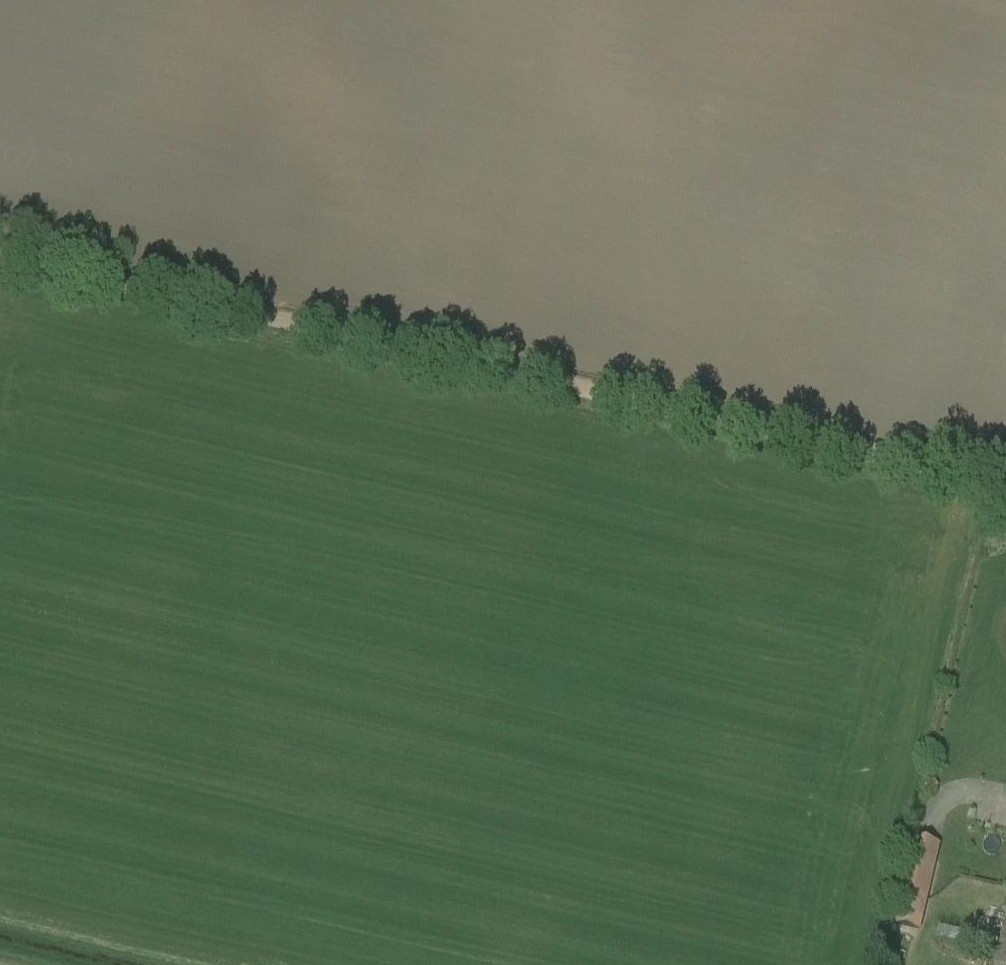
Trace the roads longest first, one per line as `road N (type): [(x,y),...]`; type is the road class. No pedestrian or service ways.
road 1 (track): [(1005,513),(0,269)]

